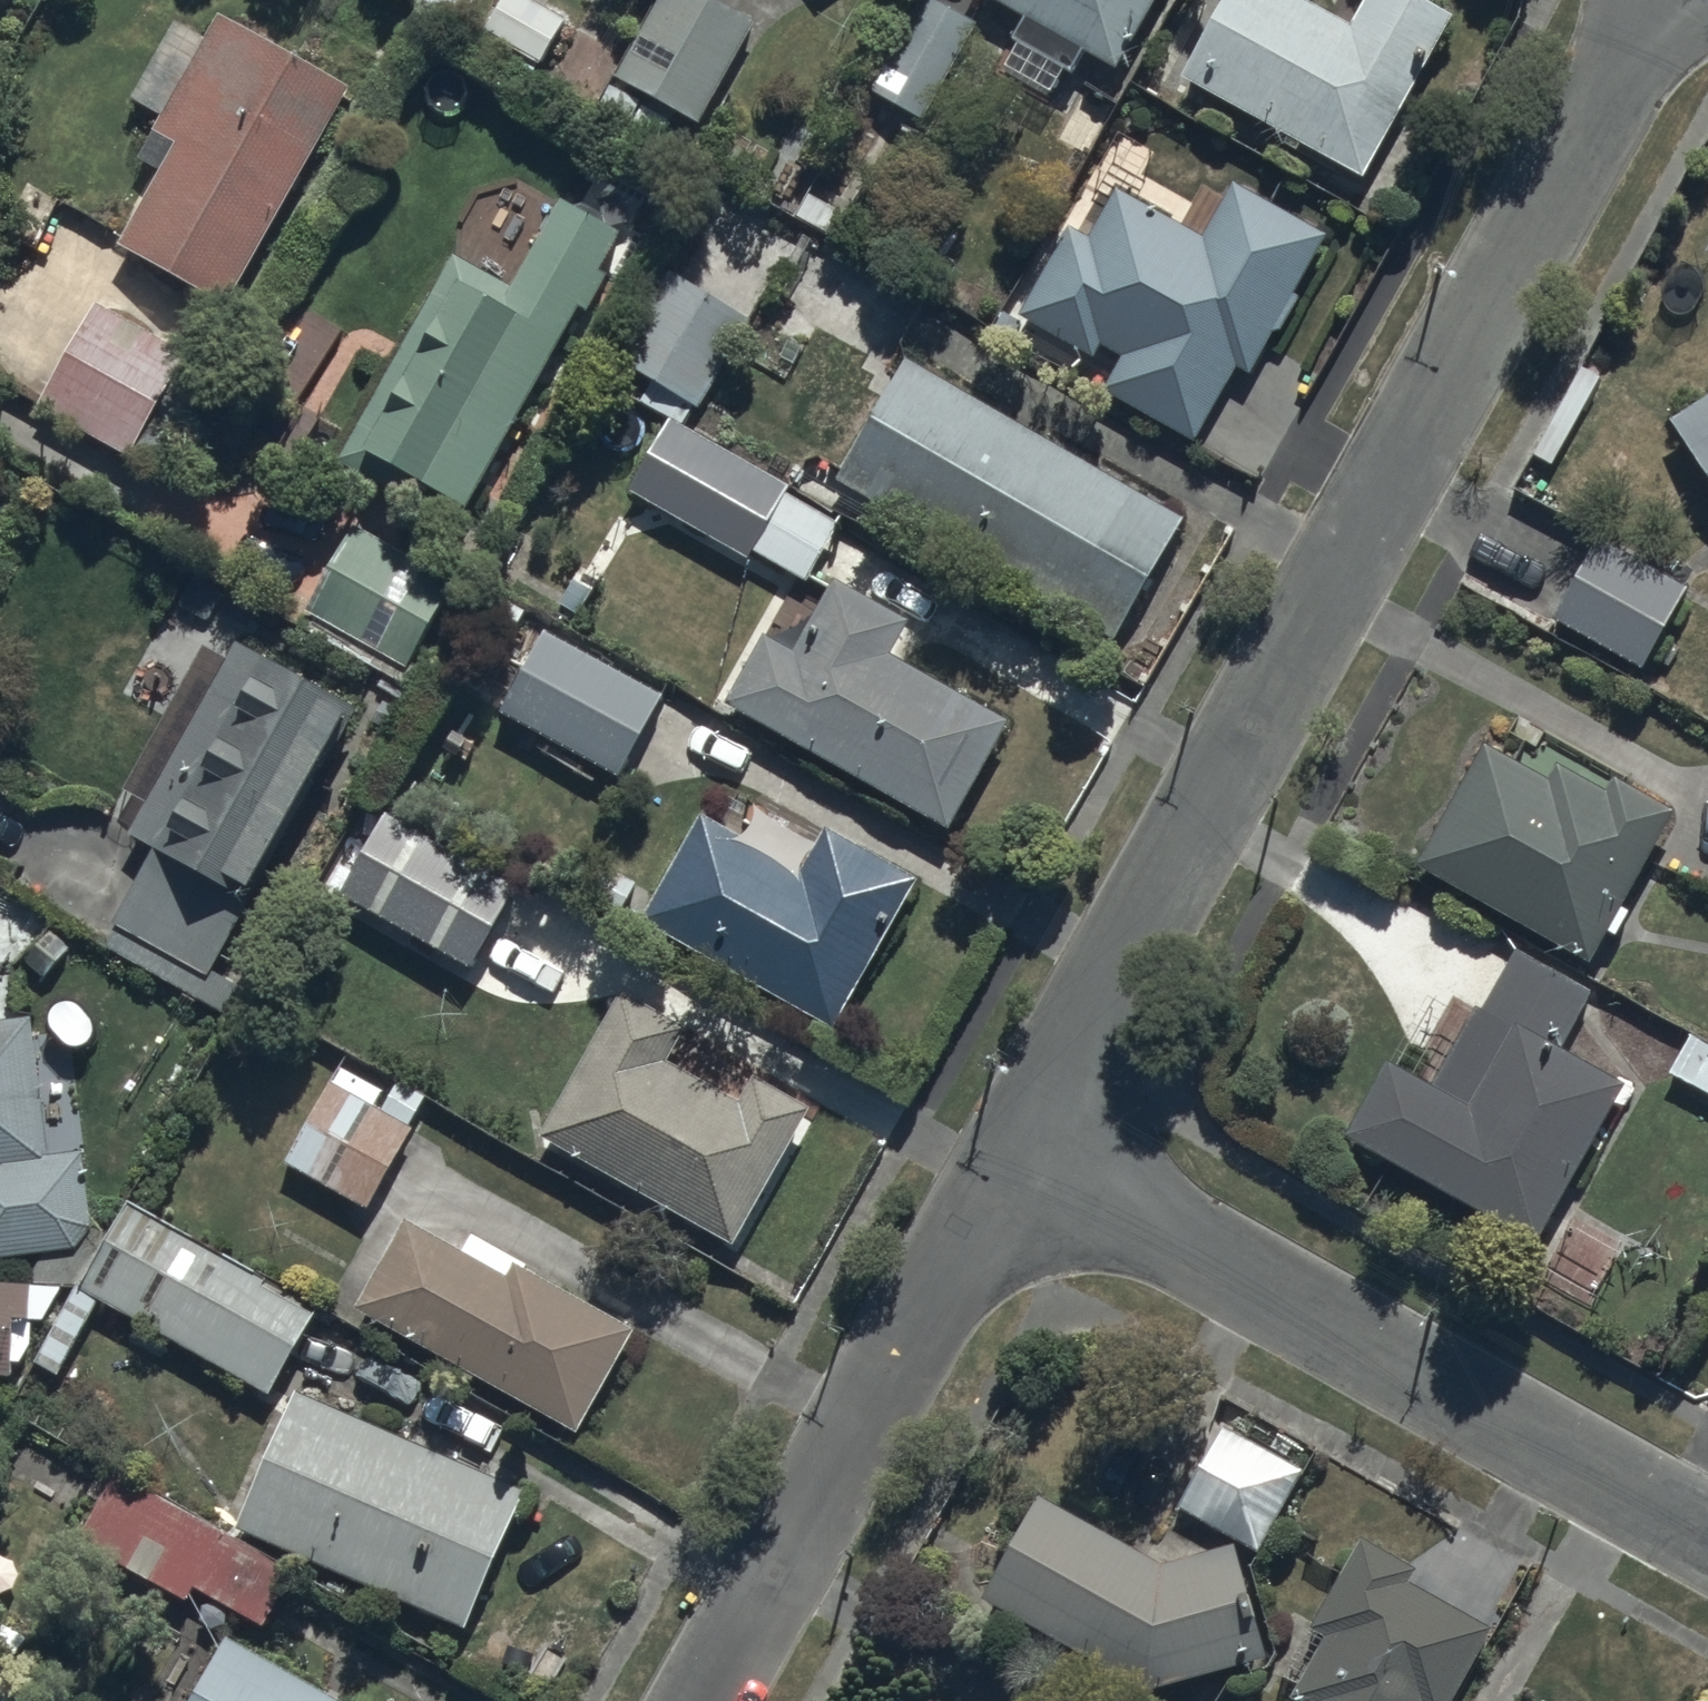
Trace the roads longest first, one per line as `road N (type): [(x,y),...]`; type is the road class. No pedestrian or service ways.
road 1 (residential): [(1659,0),(1018,1154)]
road 2 (residential): [(1018,1154),(1707,1543)]
road 3 (residential): [(1018,1154),(709,1700)]

